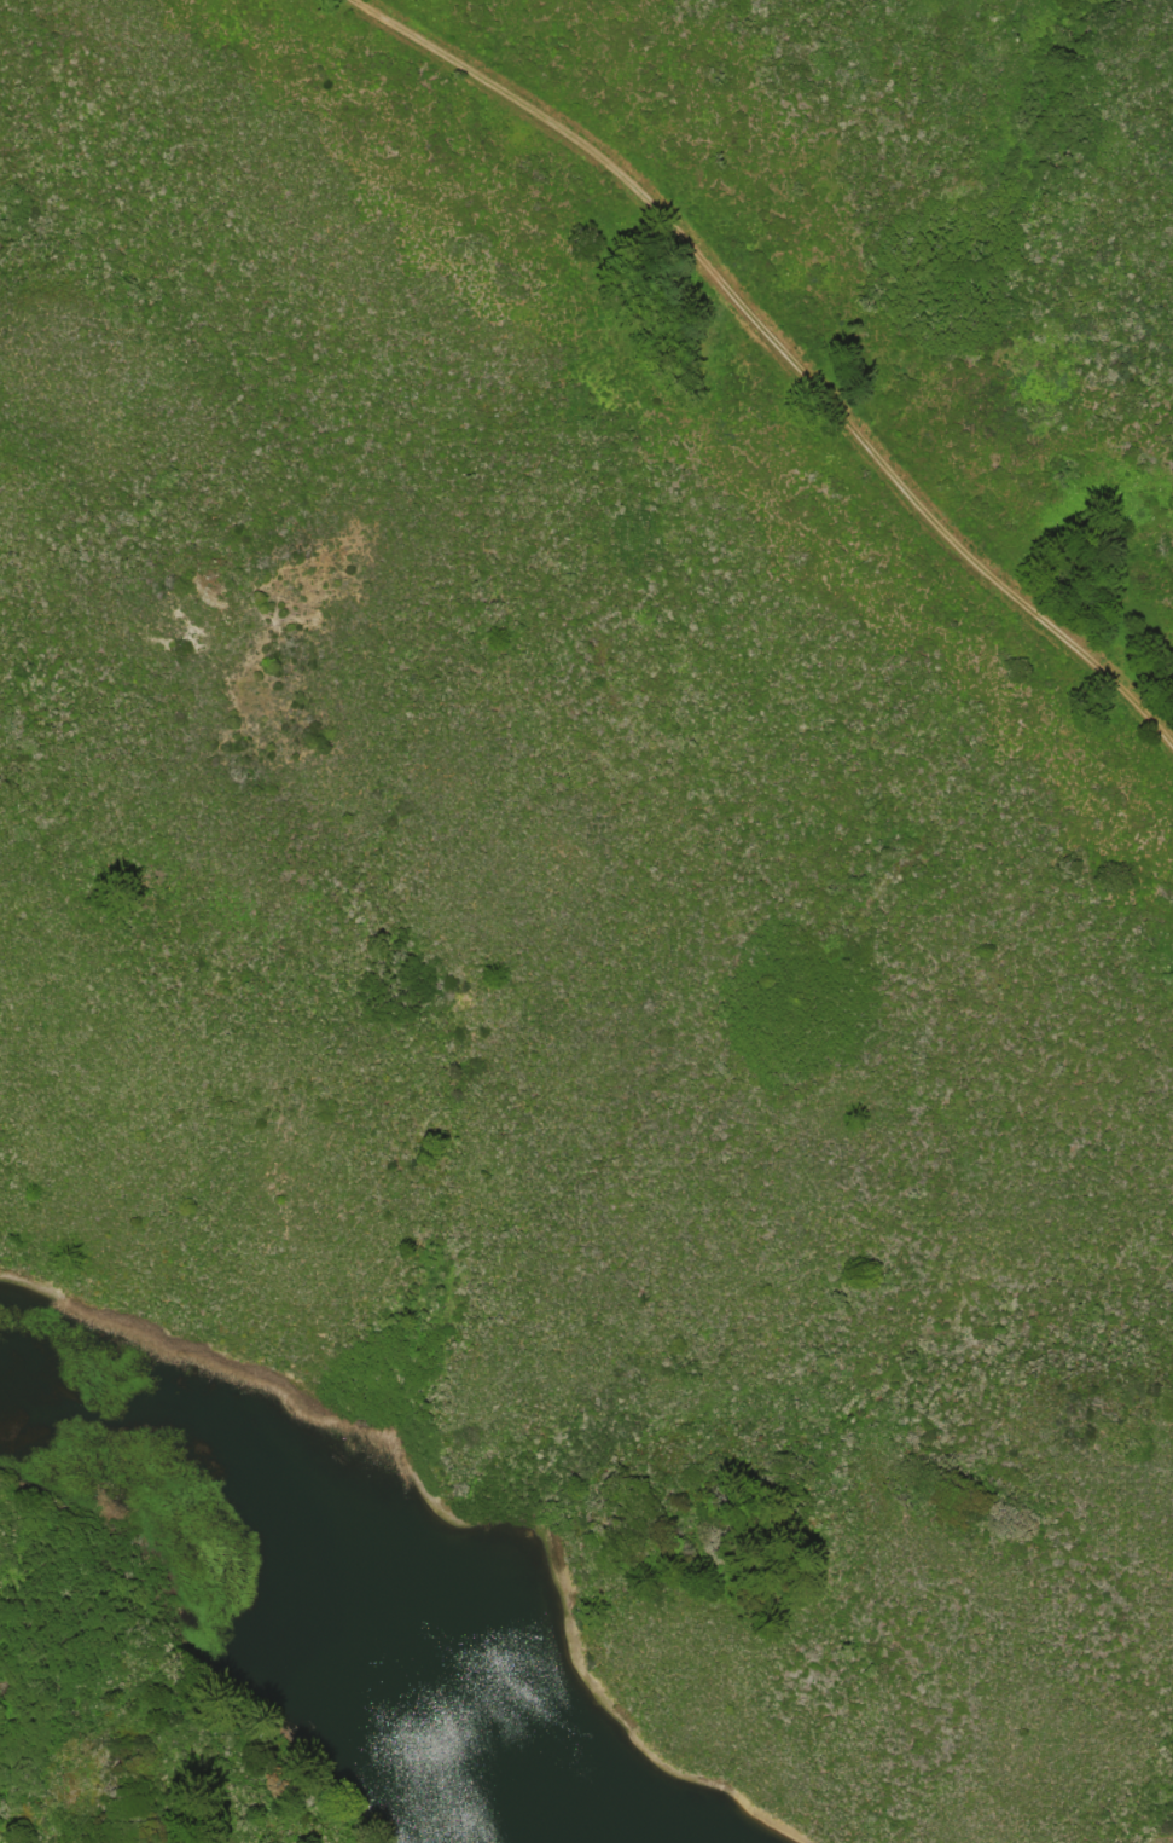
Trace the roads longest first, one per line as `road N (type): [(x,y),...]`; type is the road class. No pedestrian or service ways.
road 1 (track): [(371,0),(568,133),(1172,757)]

